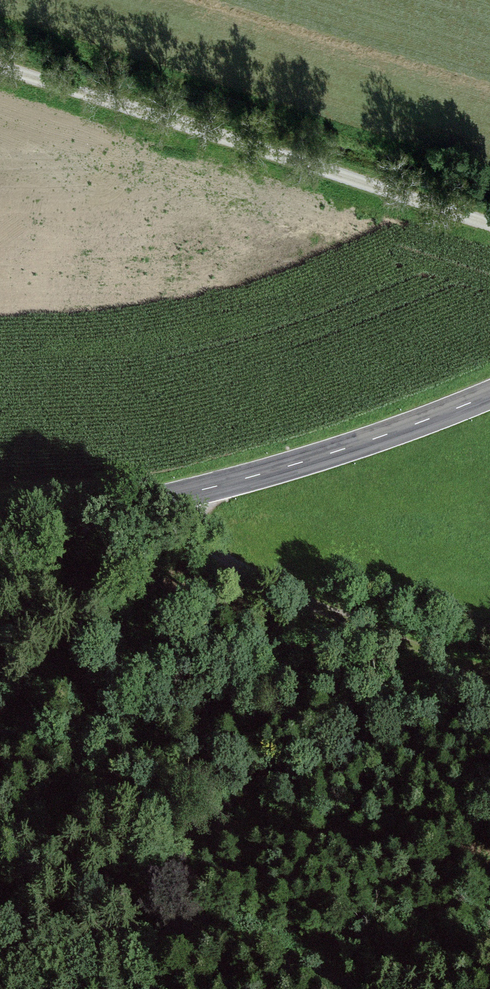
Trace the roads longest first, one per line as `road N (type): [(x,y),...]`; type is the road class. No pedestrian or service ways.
road 1 (track): [(489,227),(0,69)]
road 2 (secondary): [(489,397),(409,430),(176,496),(0,525)]
road 3 (track): [(0,964),(183,948),(273,957),(363,988)]
road 4 (track): [(176,496),(260,582),(489,663)]

